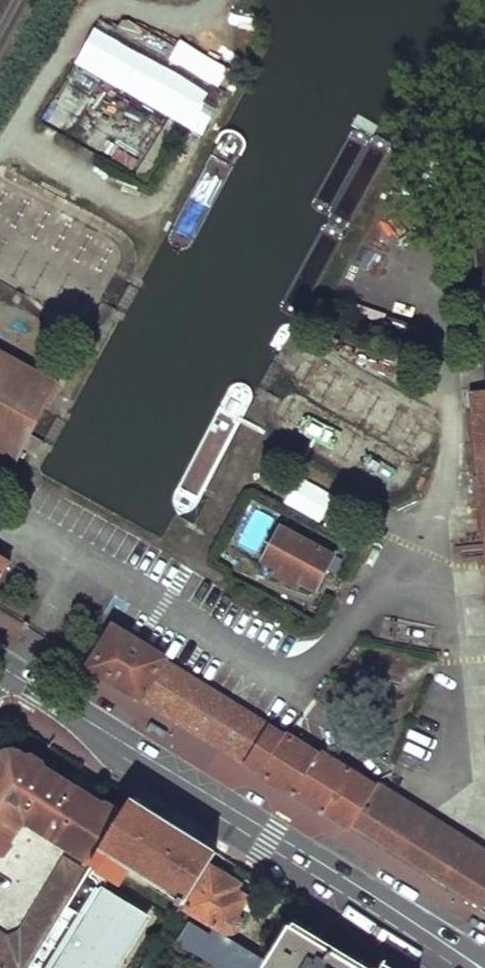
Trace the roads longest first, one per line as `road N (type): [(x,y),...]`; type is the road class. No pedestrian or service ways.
road 1 (secondary): [(10,673),(452,948)]

